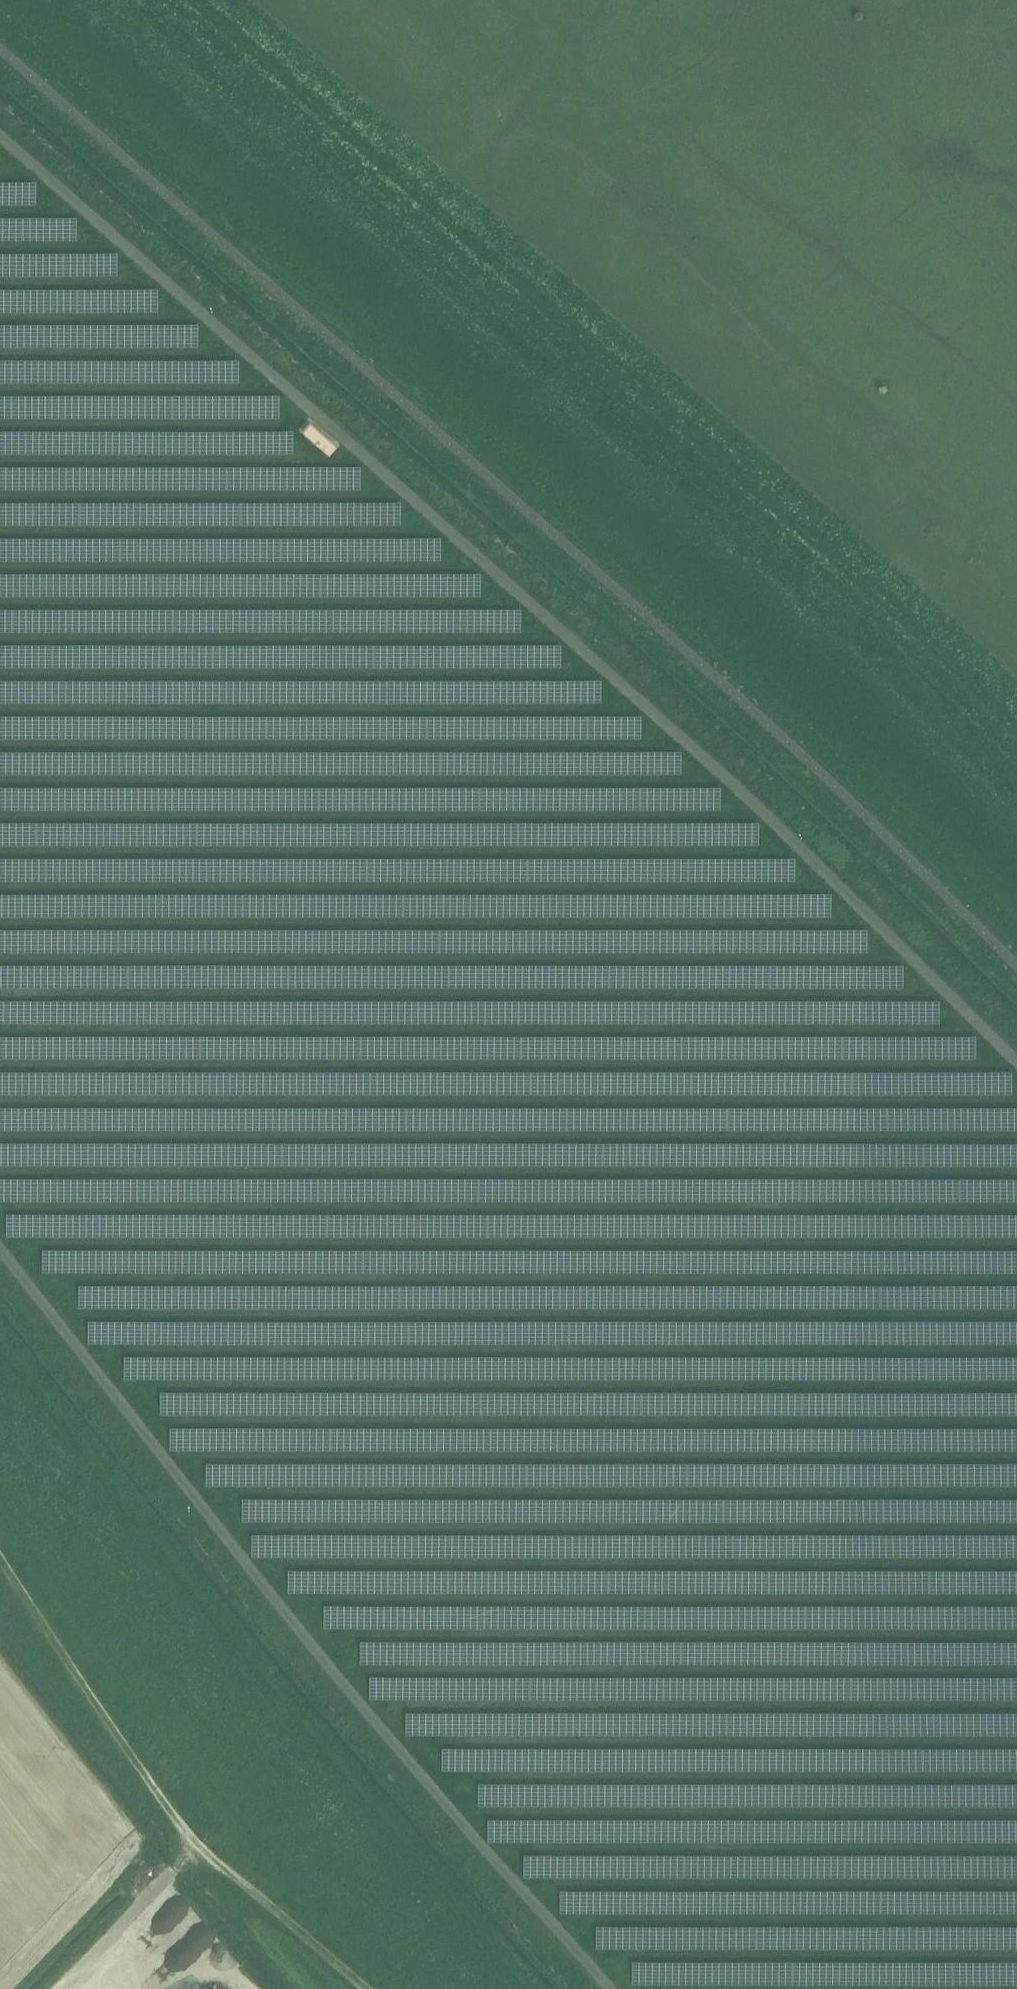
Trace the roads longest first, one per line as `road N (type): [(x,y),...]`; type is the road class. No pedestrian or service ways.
road 1 (track): [(76,0),(713,548),(1016,846)]
road 2 (track): [(170,1874),(186,1856),(177,1822),(0,1557)]
road 3 (track): [(368,1988),(225,1870),(186,1856)]
road 4 (unclassified): [(60,1988),(170,1874)]

